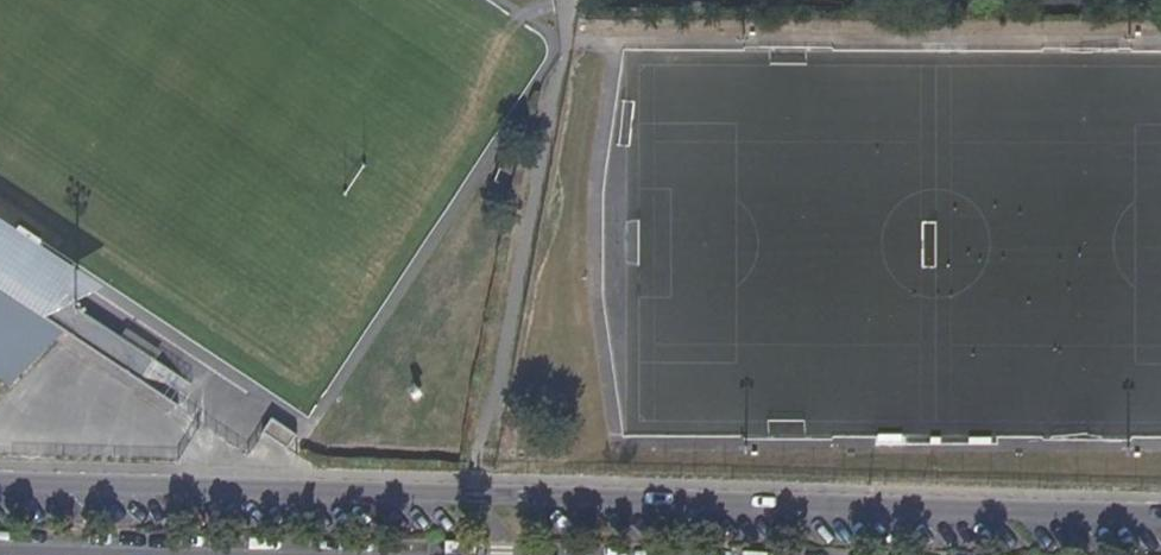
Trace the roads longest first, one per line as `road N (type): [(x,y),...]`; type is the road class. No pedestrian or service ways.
road 1 (residential): [(1160,520),(0,482)]
road 2 (track): [(579,0),(470,495)]

